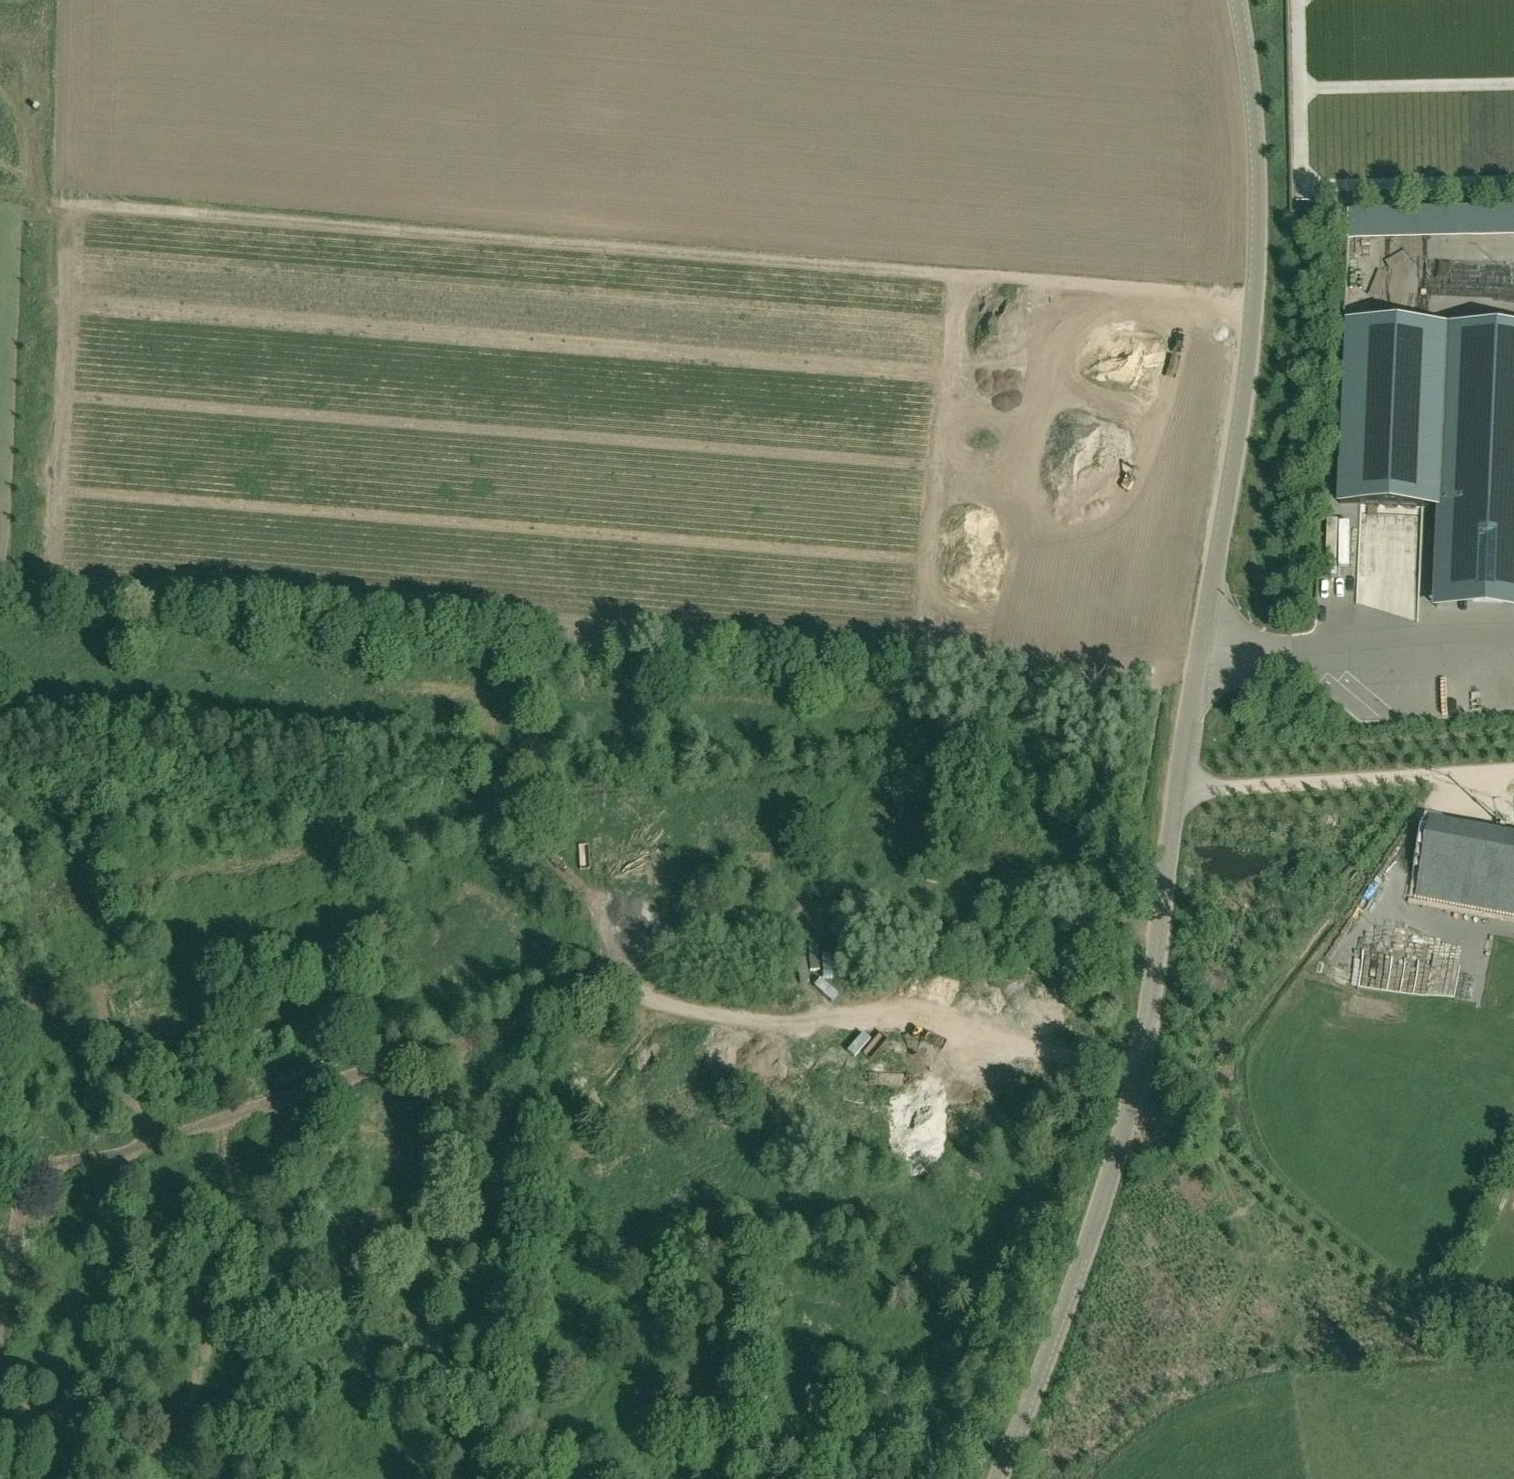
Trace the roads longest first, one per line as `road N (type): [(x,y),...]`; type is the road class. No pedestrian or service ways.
road 1 (tertiary): [(997,1478),(1125,1130),(1203,628),(1240,456),(1257,173),(1238,0)]

